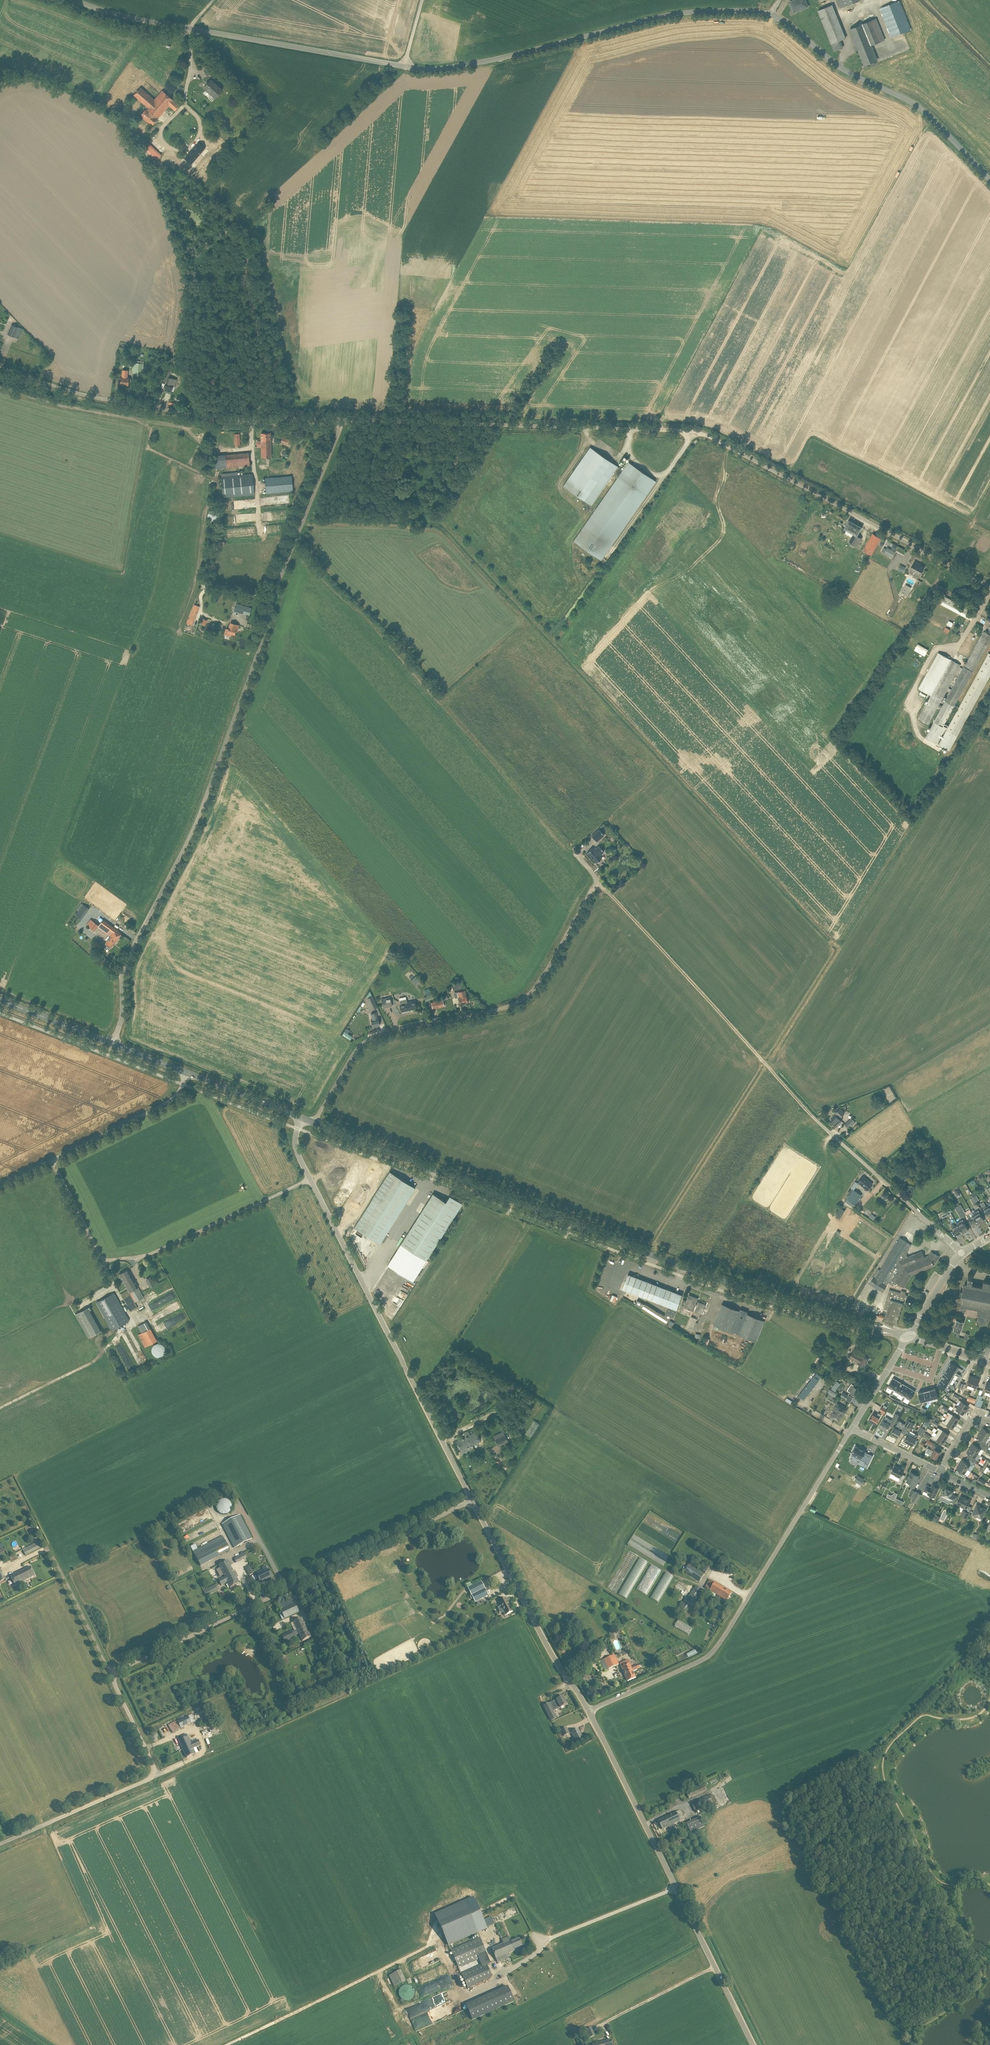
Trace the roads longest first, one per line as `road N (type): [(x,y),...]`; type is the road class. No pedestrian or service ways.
road 1 (tertiary): [(989,180),(917,105),(850,73),(761,11),(681,12),(491,60),(423,69),(76,0)]
road 2 (unclassified): [(989,586),(695,434),(344,422)]
road 3 (unclassified): [(115,1044),(128,959),(205,798),(344,422)]
road 4 (tertiary): [(909,1336),(734,1287),(315,1123)]
road 5 (track): [(295,546),(368,618),(598,880)]
road 6 (unclassified): [(472,1500),(299,1157),(303,1118)]
road 7 (unclassified): [(315,1123),(365,1039),(511,1006),(530,994),(598,880)]
road 8 (unclassified): [(588,1711),(716,1650),(852,1428)]
road 9 (unclassified): [(109,1672),(472,1500)]
road 10 (unclassified): [(344,422),(218,422),(75,395),(0,370)]
road 11 (track): [(812,1116),(598,880)]
road 12 (unclassified): [(0,1841),(153,1774),(109,1672)]
road 13 (unclassified): [(588,1711),(472,1500)]
road 14 (unclassified): [(0,1185),(172,1097),(188,1073)]
road 15 (unclassified): [(962,1254),(812,1116)]
road 16 (unclassified): [(677,1887),(588,1711)]
road 17 (track): [(311,1180),(145,1257)]
road 18 (unclassified): [(755,2044),(677,1887)]
road 19 (unclassified): [(109,1672),(31,1516)]
road 20 (unclassified): [(543,1937),(677,1887)]
road 21 (track): [(605,2021),(716,1966)]
road 22 (tertiary): [(303,1118),(188,1073)]
road 23 (tertiary): [(115,1044),(0,1000)]

